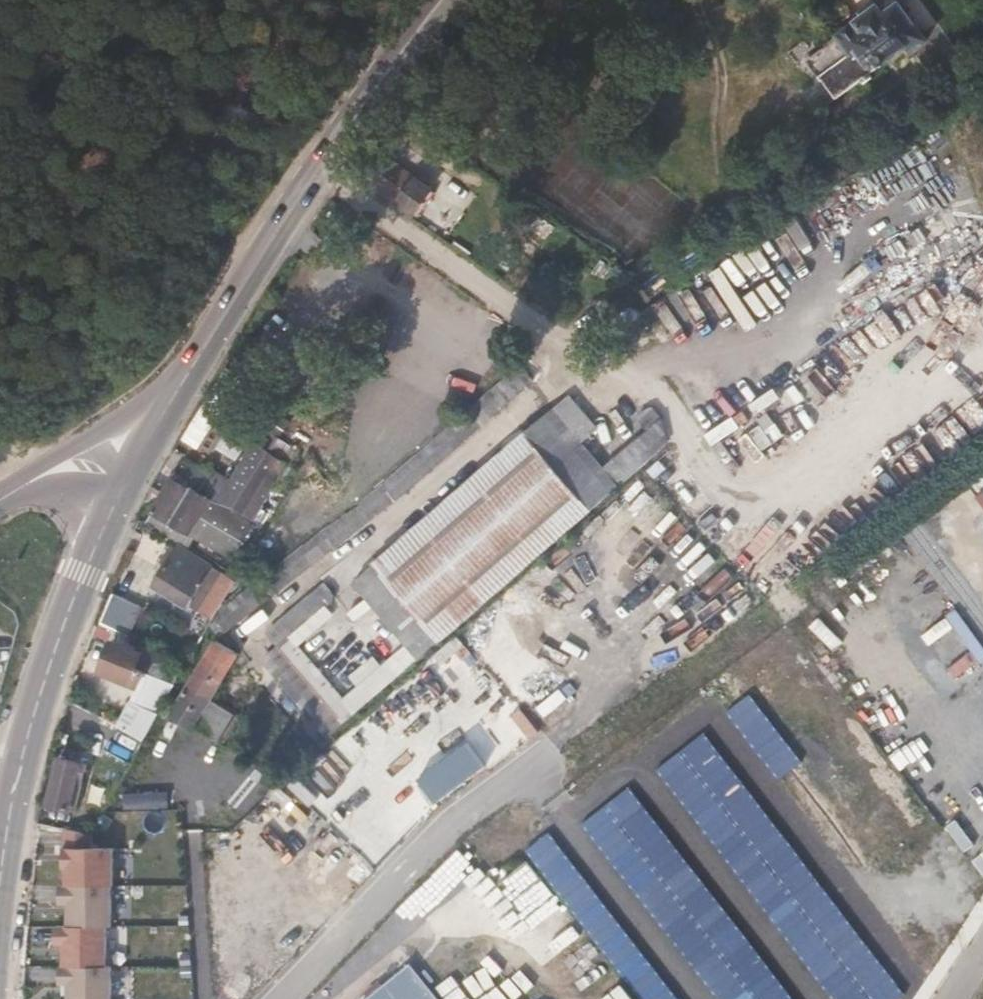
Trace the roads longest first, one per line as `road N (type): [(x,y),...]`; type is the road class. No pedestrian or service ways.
road 1 (secondary): [(0,894),(37,706),(109,518)]
road 2 (secondary): [(220,322),(440,0)]
road 3 (secondary): [(220,322),(141,406),(63,453)]
road 4 (secondary): [(117,500),(220,322)]

